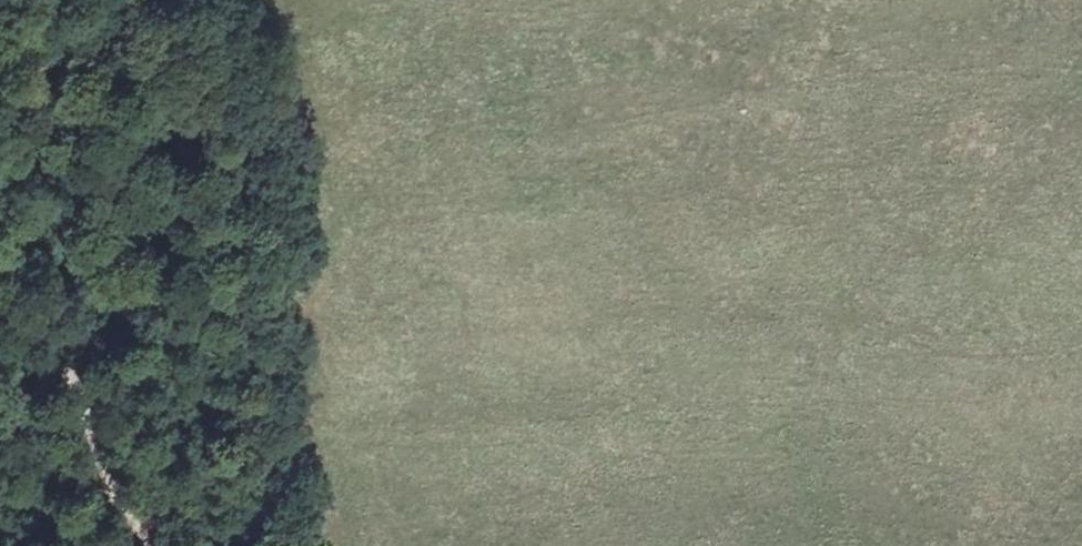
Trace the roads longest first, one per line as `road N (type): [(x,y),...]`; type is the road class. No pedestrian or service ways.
road 1 (track): [(146,545),(117,493),(85,385),(68,362),(0,344)]

